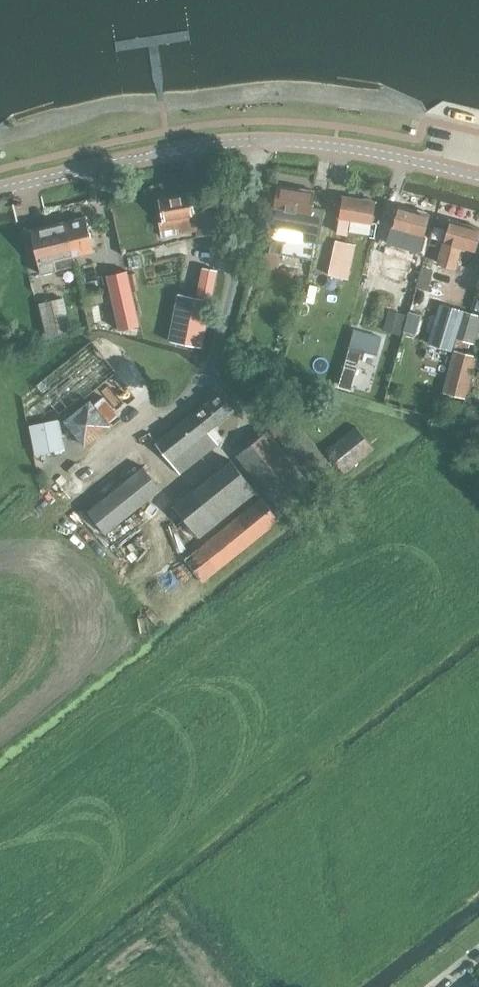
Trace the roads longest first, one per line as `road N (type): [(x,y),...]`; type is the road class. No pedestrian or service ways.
road 1 (tertiary): [(0,190),(169,152),(268,141),(360,150),(478,176)]
road 2 (residential): [(270,875),(29,564),(0,587)]
road 3 (residential): [(270,875),(478,708)]
road 4 (residential): [(127,986),(270,875)]

